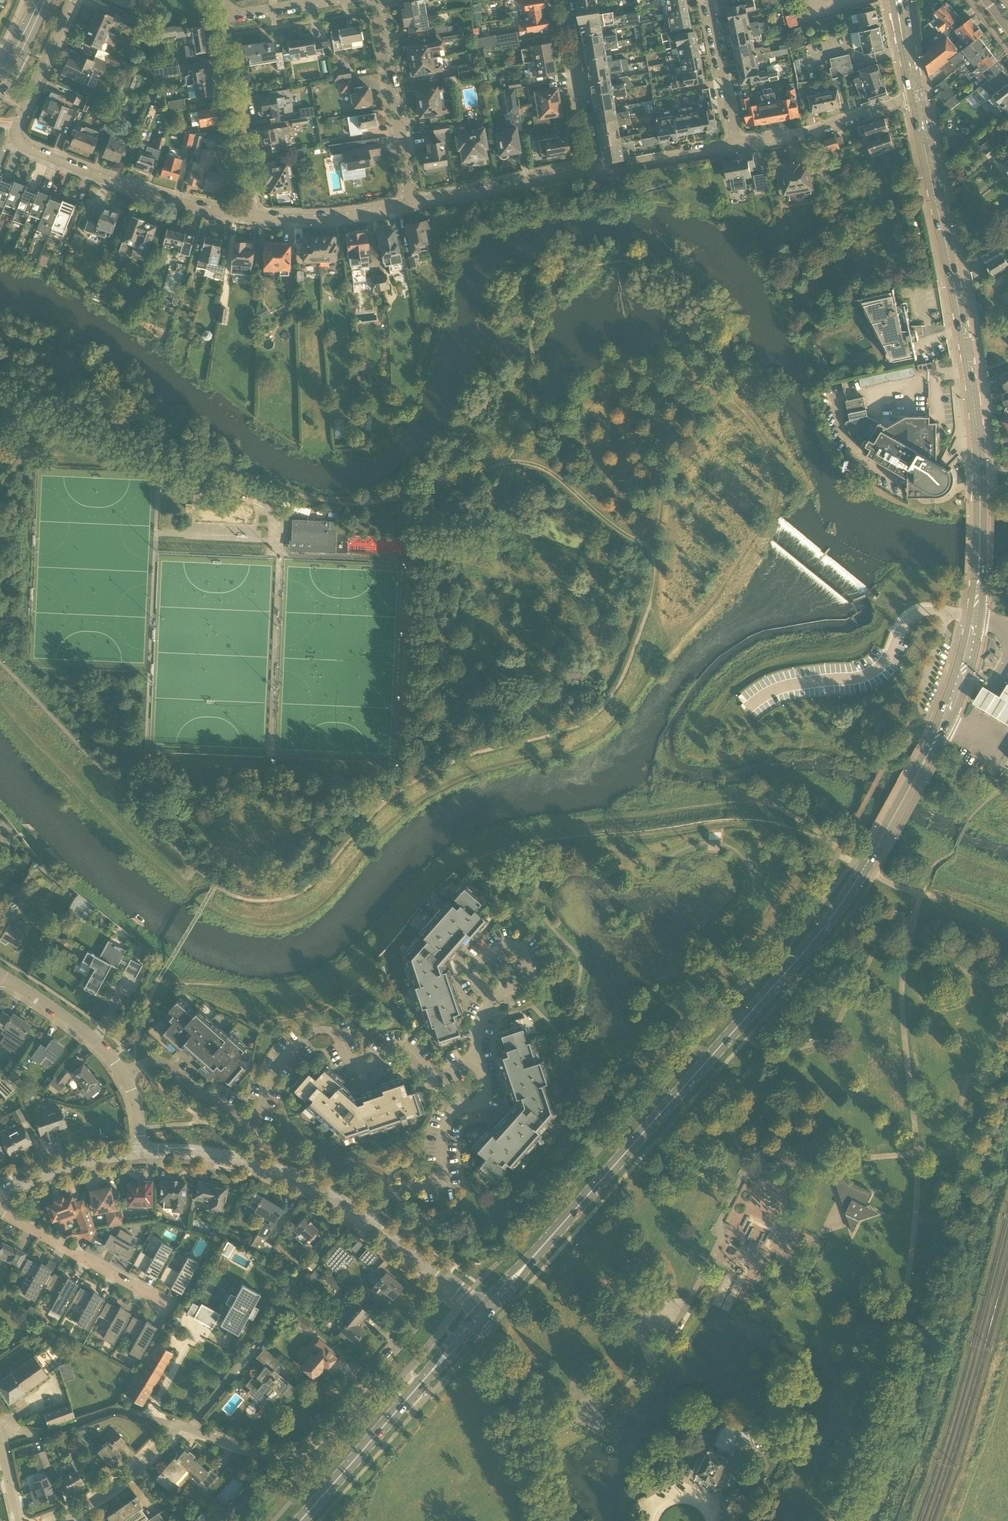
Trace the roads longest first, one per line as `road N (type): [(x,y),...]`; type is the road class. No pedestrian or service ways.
road 1 (secondary): [(482,1315),(839,908),(931,750),(960,681),(978,592),(978,442),(918,97)]
road 2 (track): [(156,986),(299,989),(333,976),(445,864),(506,833),(747,802),(771,805),(841,846)]
road 3 (residential): [(63,1520),(127,1482),(180,1427),(256,1454),(311,1445),(449,1285)]
road 4 (unclassified): [(124,1075),(155,1063),(216,1105),(253,1119),(295,1043),(322,1030),(337,1034),(358,1065),(398,1046),(429,1072),(478,1059)]
road 5 (residential): [(251,217),(114,182),(18,141),(18,123),(73,0)]
road 6 (secondary): [(301,1520),(482,1315)]
road 7 (residential): [(365,1222),(299,1180),(258,1166),(143,1151)]
road 8 (unclassified): [(365,1222),(395,1189),(435,1184),(444,1175),(447,1121),(486,1095),(478,1059)]
road 9 (residential): [(563,1520),(507,1402),(482,1315)]
road 10 (residential): [(378,0),(413,204)]
road 11 (residential): [(251,217),(220,16)]
road 12 (residential): [(918,97),(807,134),(737,147)]
road 13 (residential): [(593,167),(413,204)]
road 14 (residential): [(593,167),(566,0)]
road 15 (residential): [(413,204),(334,217),(251,217)]
road 16 (residential): [(0,974),(93,1038),(124,1075)]
road 17 (residential): [(143,1151),(86,1160),(0,1196)]
road 18 (residential): [(737,147),(708,0)]
road 19 (residential): [(737,147),(616,170),(593,167)]

